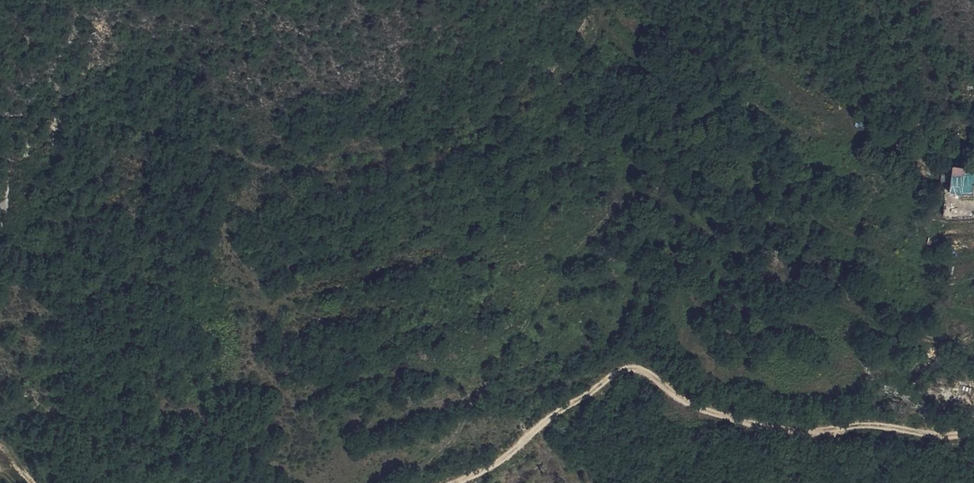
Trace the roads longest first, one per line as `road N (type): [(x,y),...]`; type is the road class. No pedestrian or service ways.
road 1 (track): [(973,431),(846,425),(805,432),(707,410),(672,395),(653,375),(625,376),(456,482)]

